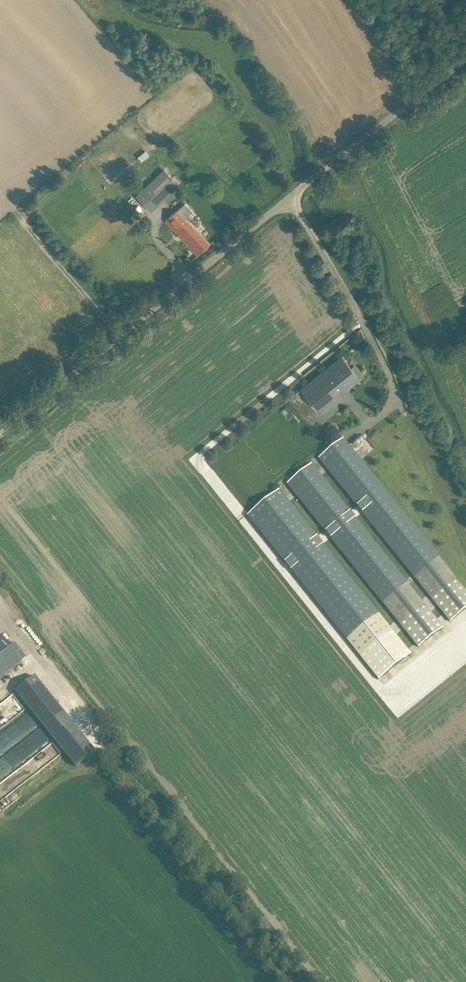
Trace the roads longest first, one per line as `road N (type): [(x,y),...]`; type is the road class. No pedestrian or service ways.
road 1 (unclassified): [(0,436),(319,172),(465,63)]

